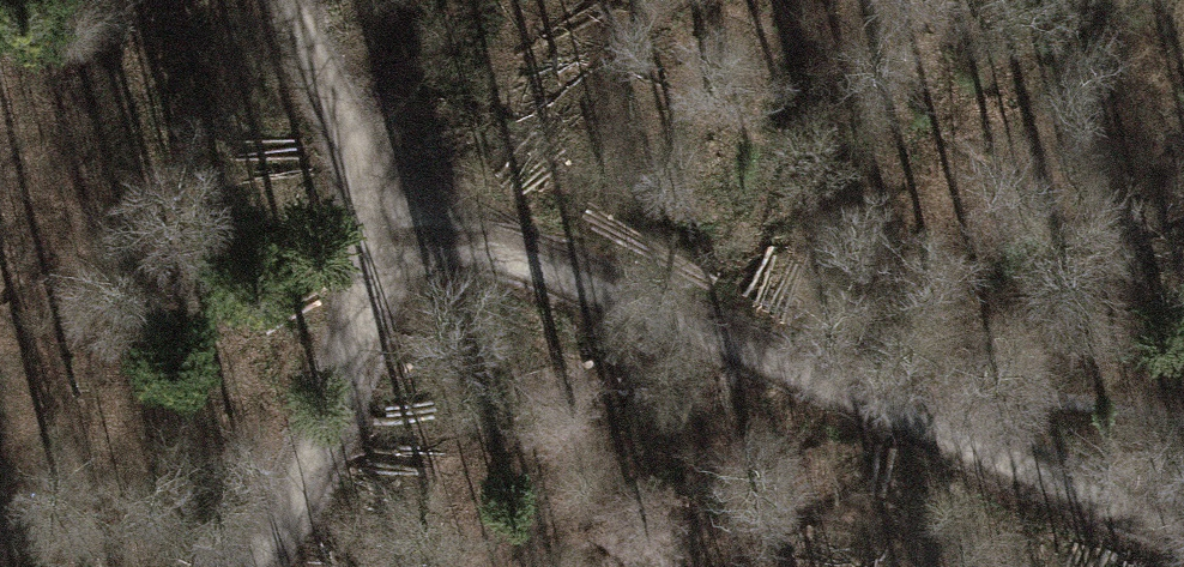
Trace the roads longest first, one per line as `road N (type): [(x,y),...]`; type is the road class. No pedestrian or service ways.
road 1 (track): [(962,445),(534,258),(393,214)]
road 2 (track): [(247,566),(322,436),(393,214)]
road 3 (track): [(286,0),(393,214)]
road 4 (track): [(1183,519),(962,445)]

